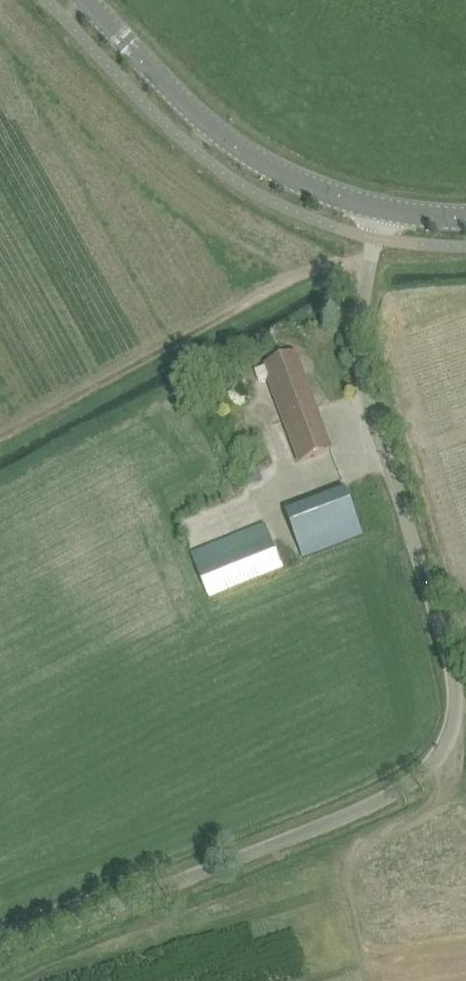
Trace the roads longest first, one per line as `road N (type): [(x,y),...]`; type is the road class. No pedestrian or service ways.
road 1 (unclassified): [(0,957),(421,782),(444,751),(454,730),(456,662),(367,403),(360,329),(380,209)]
road 2 (tertiary): [(87,0),(236,145),(300,182),(380,209)]
road 3 (track): [(381,980),(356,867),(364,846),(423,818),(453,760),(454,730)]

